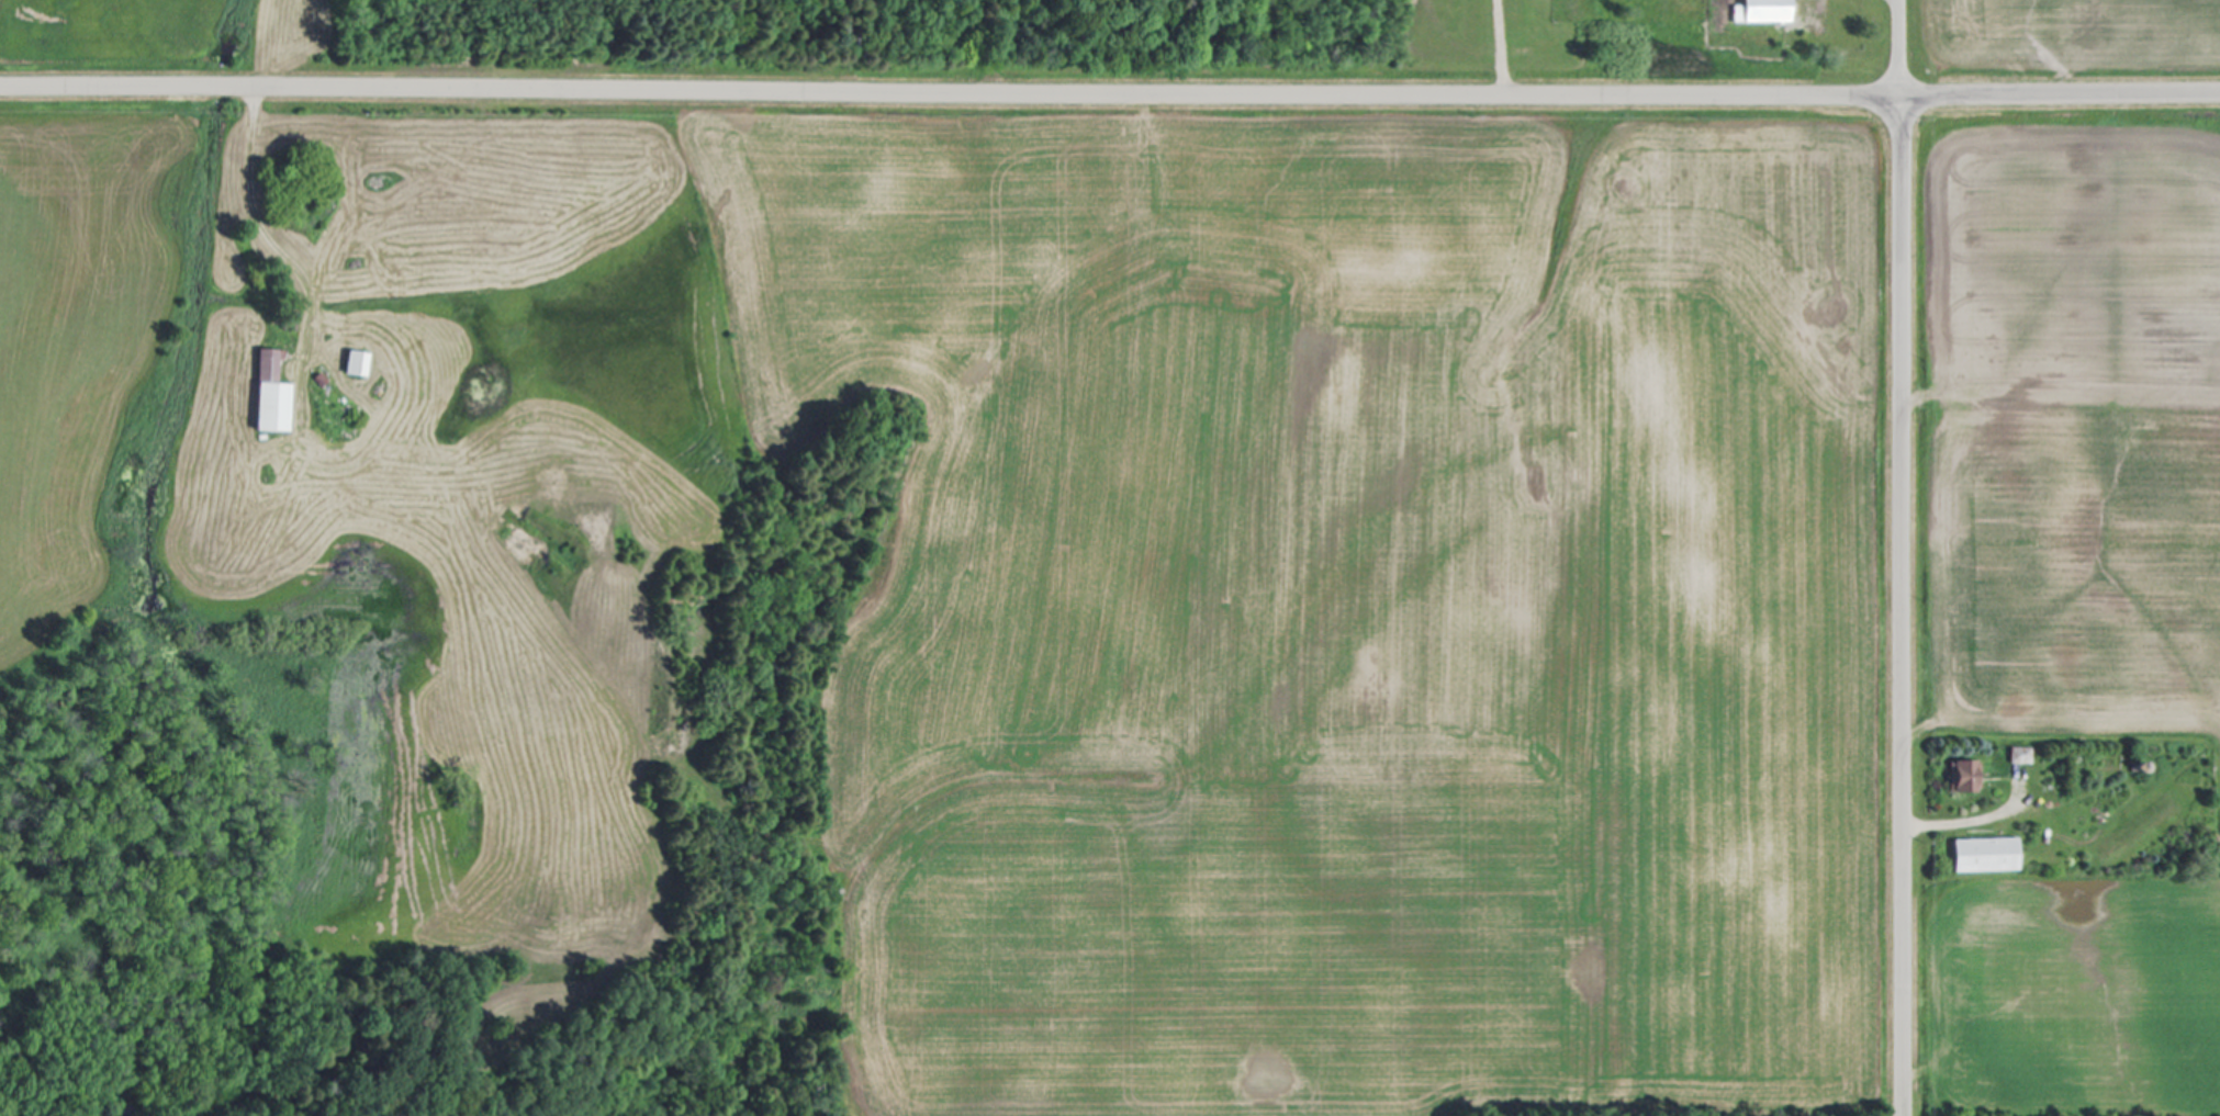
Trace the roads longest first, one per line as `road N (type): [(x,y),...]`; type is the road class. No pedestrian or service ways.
road 1 (tertiary): [(2219,94),(0,86)]
road 2 (residential): [(1906,1115),(1902,97)]

